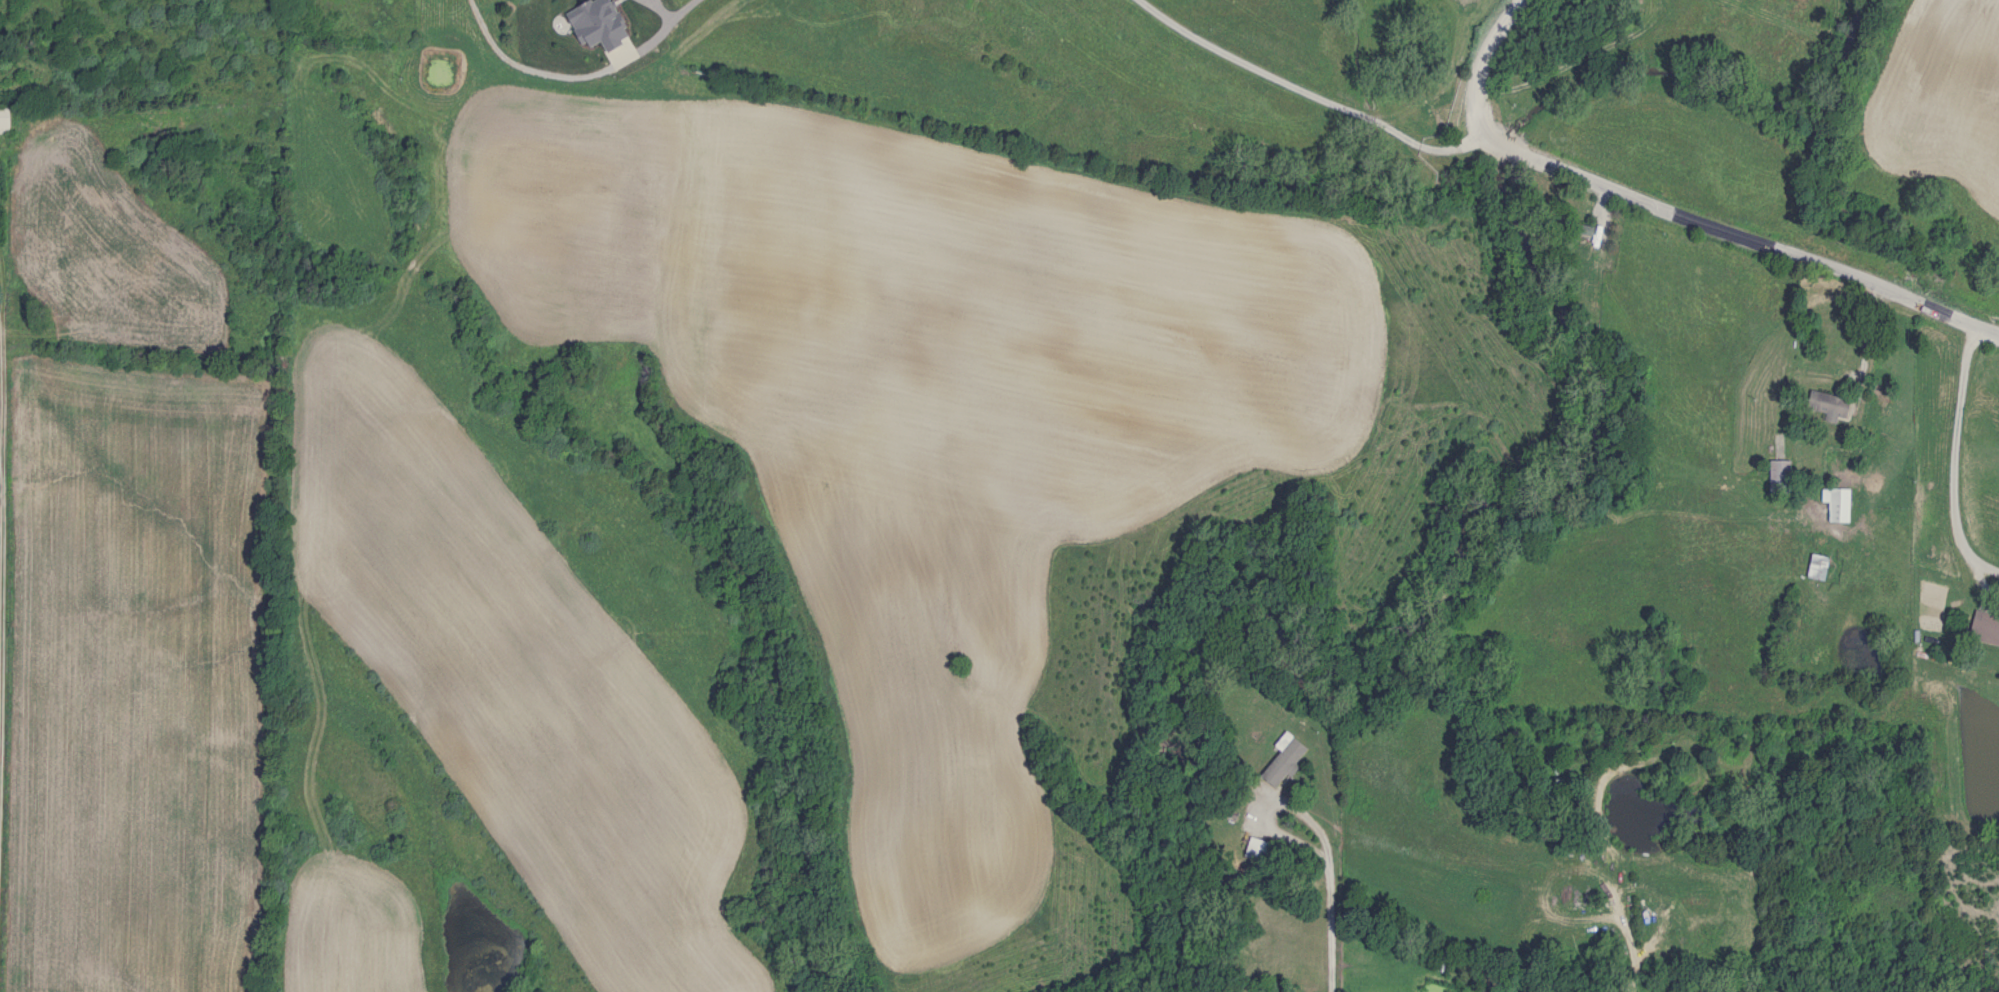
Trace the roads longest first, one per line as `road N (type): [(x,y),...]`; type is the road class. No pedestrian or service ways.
road 1 (residential): [(1964,324),(1478,139)]
road 2 (residential): [(1964,324),(1956,513),(1962,550),(1977,569),(1998,577)]
road 3 (residential): [(1478,139),(1501,0)]

